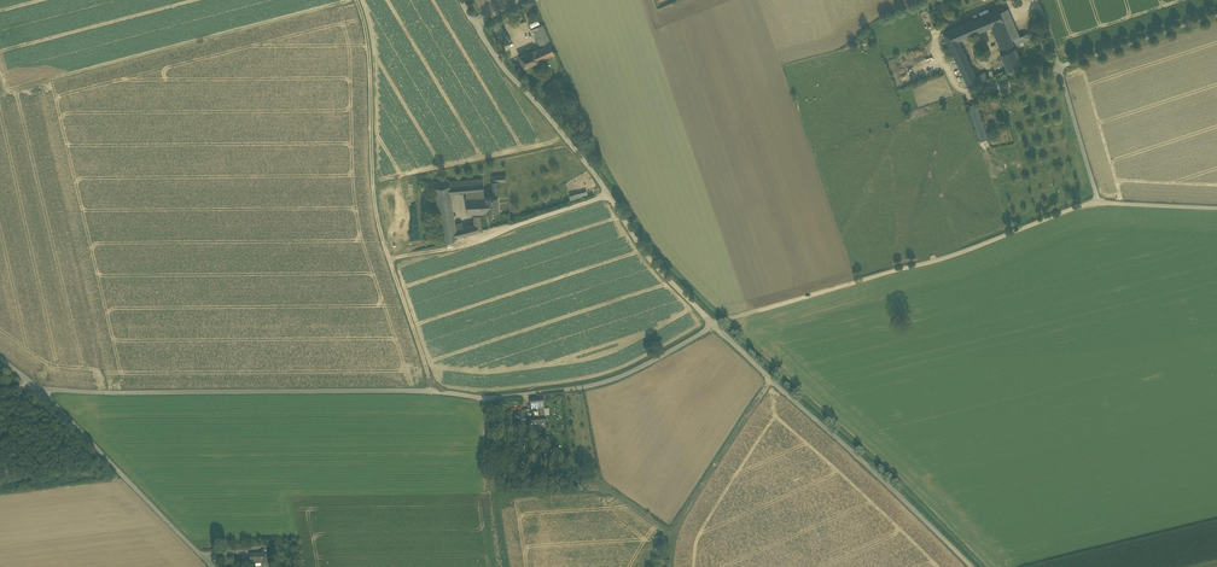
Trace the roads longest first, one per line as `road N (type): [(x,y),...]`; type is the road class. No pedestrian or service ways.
road 1 (unclassified): [(39,389),(504,397),(597,384),(717,325)]
road 2 (unclassified): [(1216,208),(1097,201),(937,260),(717,325)]
road 3 (track): [(356,0),(369,28),(374,214),(434,391)]
road 4 (unclassified): [(717,325),(648,256),(477,25)]
road 5 (unclassified): [(972,566),(717,325)]
road 6 (track): [(485,398),(670,534),(671,566)]
road 7 (unclassified): [(39,389),(213,566)]
road 8 (track): [(769,379),(670,534)]
road 9 (track): [(1216,14),(1060,66)]

